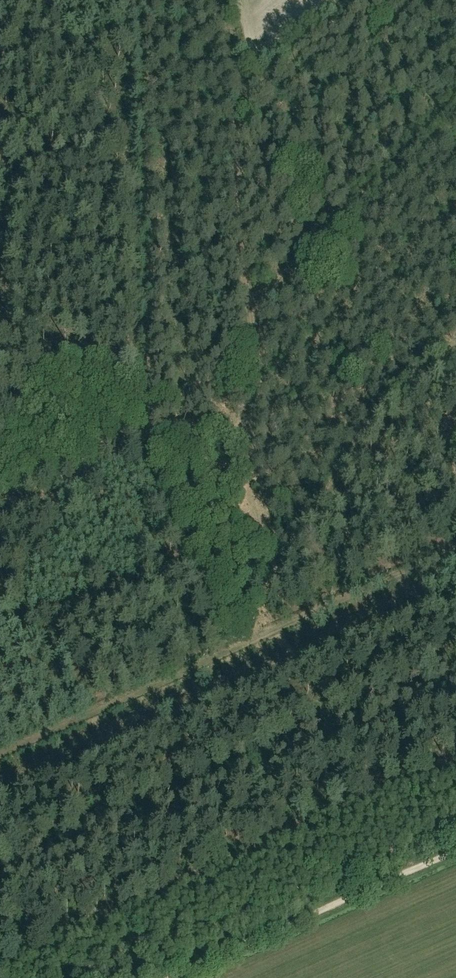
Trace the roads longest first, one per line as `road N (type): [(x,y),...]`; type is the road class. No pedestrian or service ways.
road 1 (track): [(247,432),(254,368),(240,77),(219,0)]
road 2 (track): [(455,848),(167,977)]
road 3 (track): [(250,298),(455,104)]
road 4 (track): [(0,498),(135,436),(247,432)]

